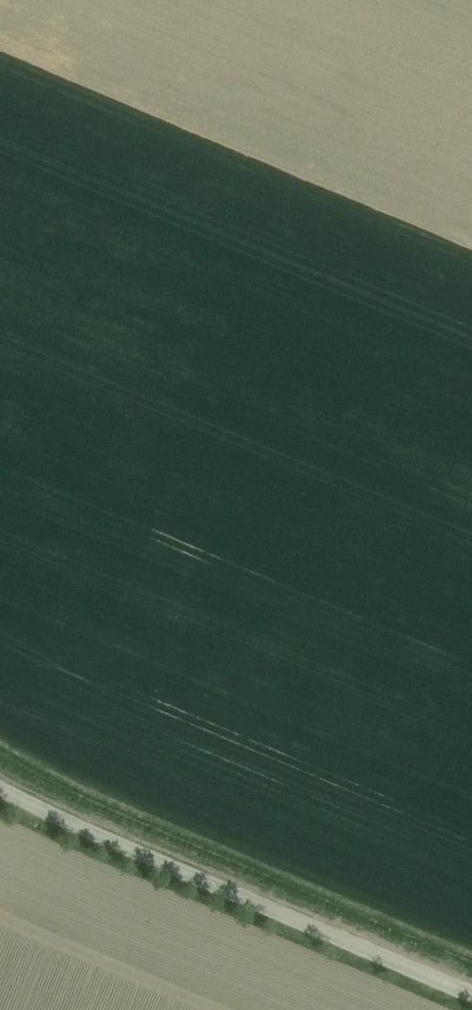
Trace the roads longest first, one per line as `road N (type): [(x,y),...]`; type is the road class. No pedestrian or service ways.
road 1 (unclassified): [(471,995),(0,788)]

